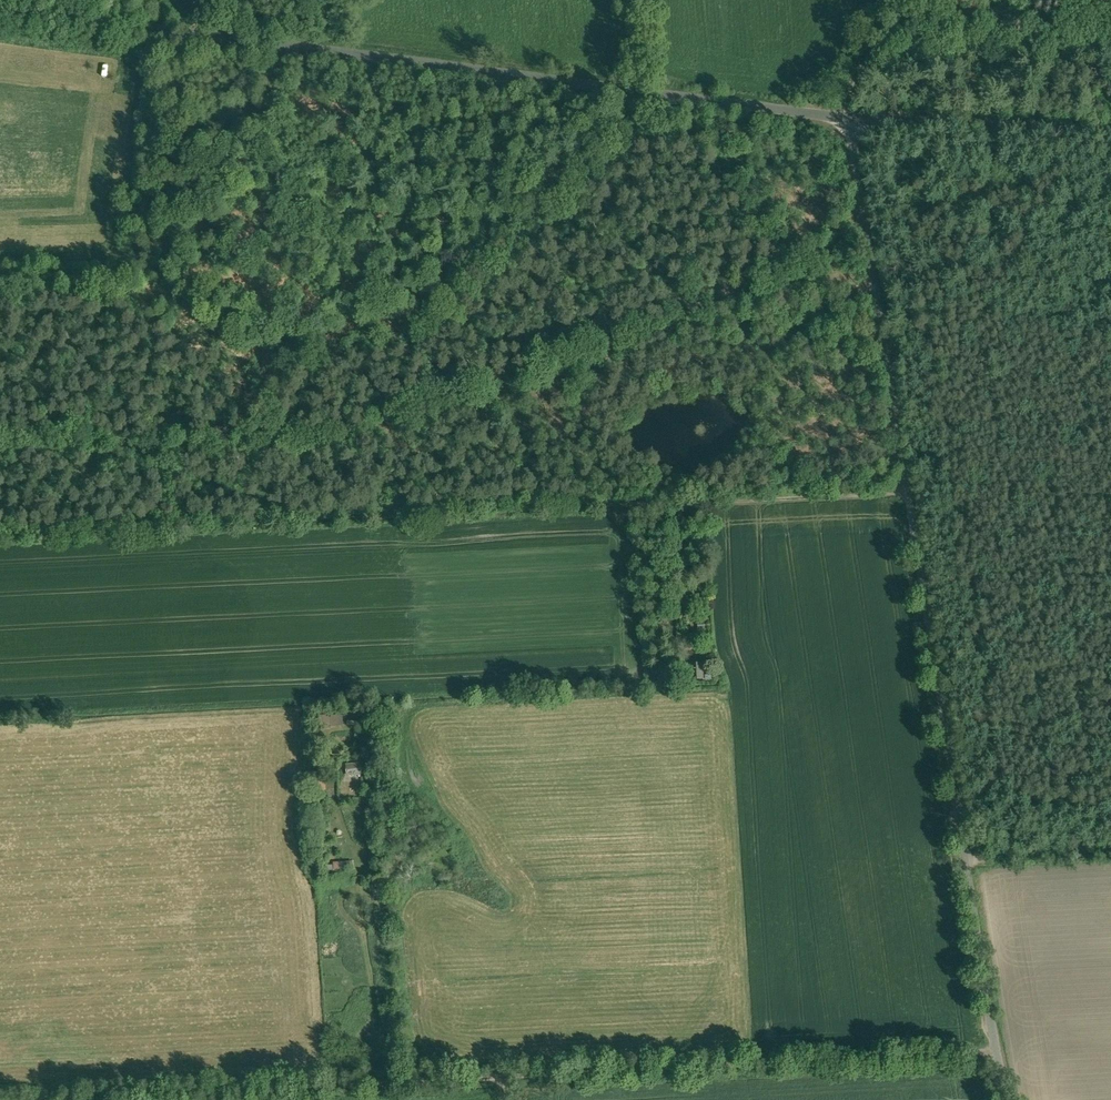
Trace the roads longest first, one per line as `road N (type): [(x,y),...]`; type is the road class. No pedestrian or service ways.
road 1 (unclassified): [(845,121),(1004,1099)]
road 2 (track): [(73,1099),(996,1054)]
road 3 (unclassified): [(845,121),(0,4)]
road 4 (unclassified): [(1110,133),(845,121)]
road 5 (track): [(406,1083),(377,1004),(360,884)]
road 6 (track): [(964,862),(1110,854)]

